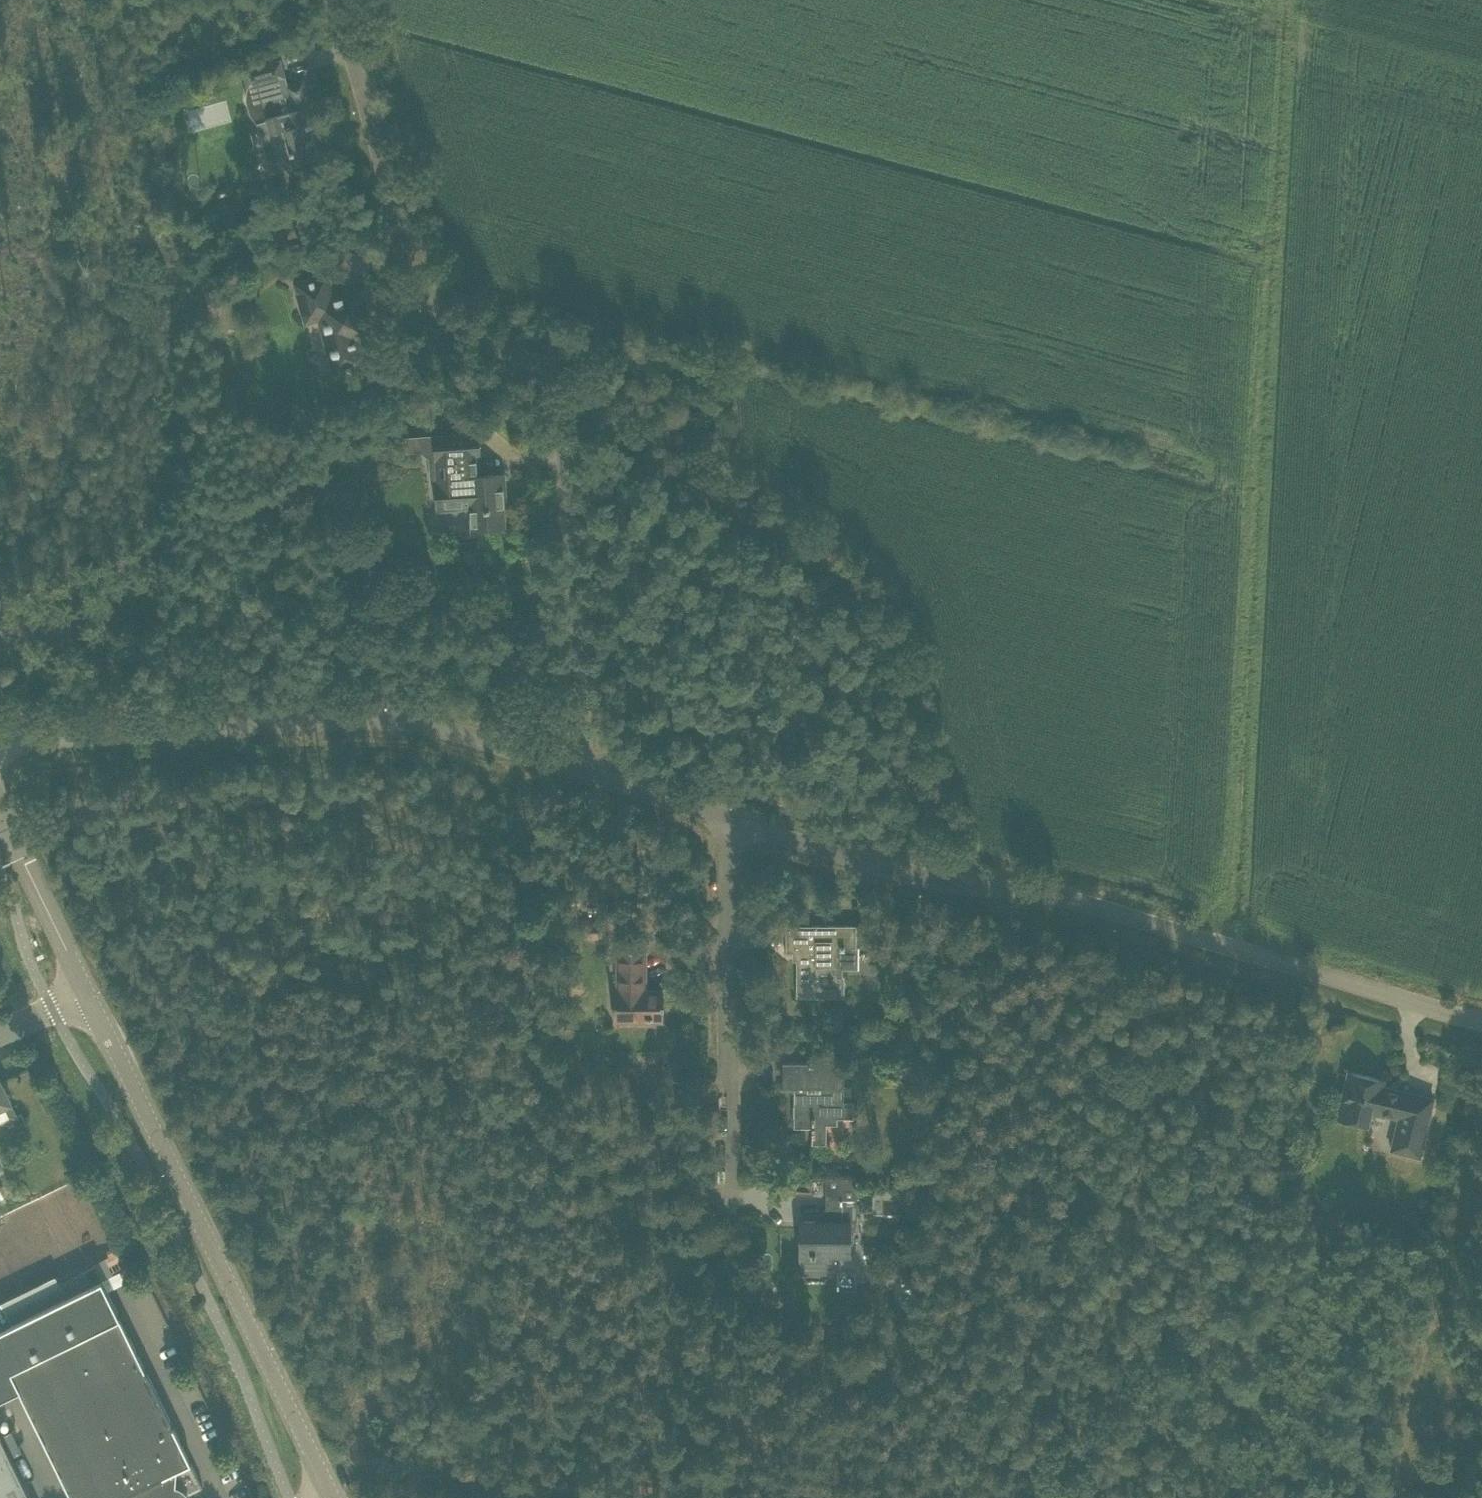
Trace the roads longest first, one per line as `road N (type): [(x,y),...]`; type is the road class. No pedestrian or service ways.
road 1 (unclassified): [(575,768),(560,426),(541,377),(443,301),(418,266),(338,0)]
road 2 (unclassified): [(1481,1024),(961,878),(832,856),(732,825)]
road 3 (unclassified): [(575,768),(500,742),(400,724),(0,749)]
road 4 (tertiary): [(330,1497),(89,993)]
road 5 (unclassified): [(725,1222),(732,825)]
road 6 (tertiary): [(89,993),(0,814)]
road 7 (unclassified): [(732,825),(575,768)]

